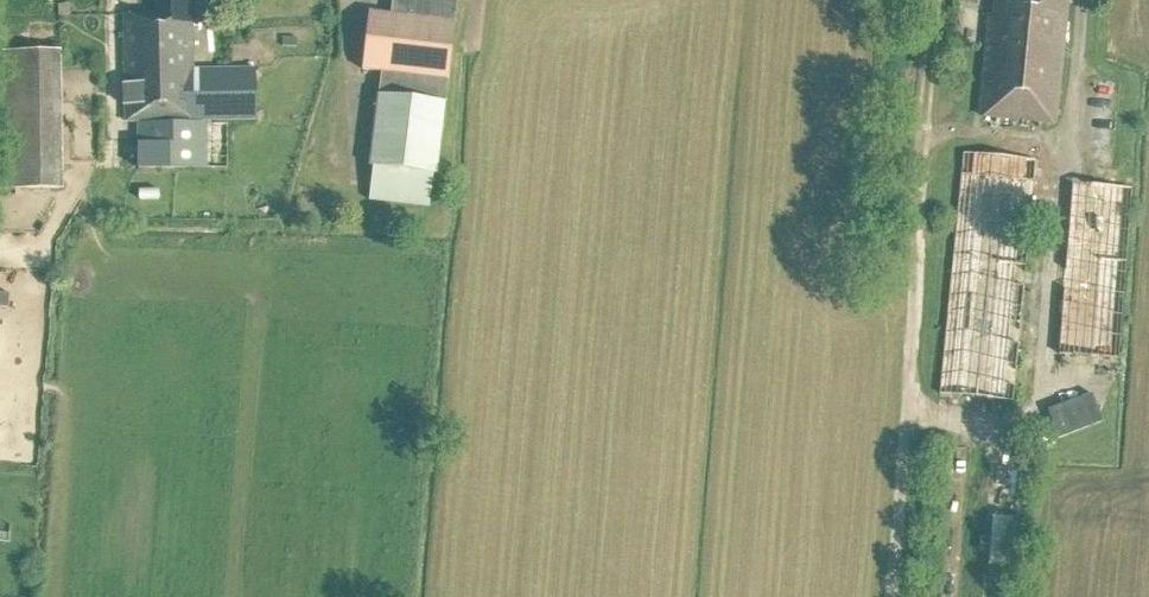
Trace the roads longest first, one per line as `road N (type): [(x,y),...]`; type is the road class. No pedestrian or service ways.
road 1 (track): [(936,0),(923,145)]

